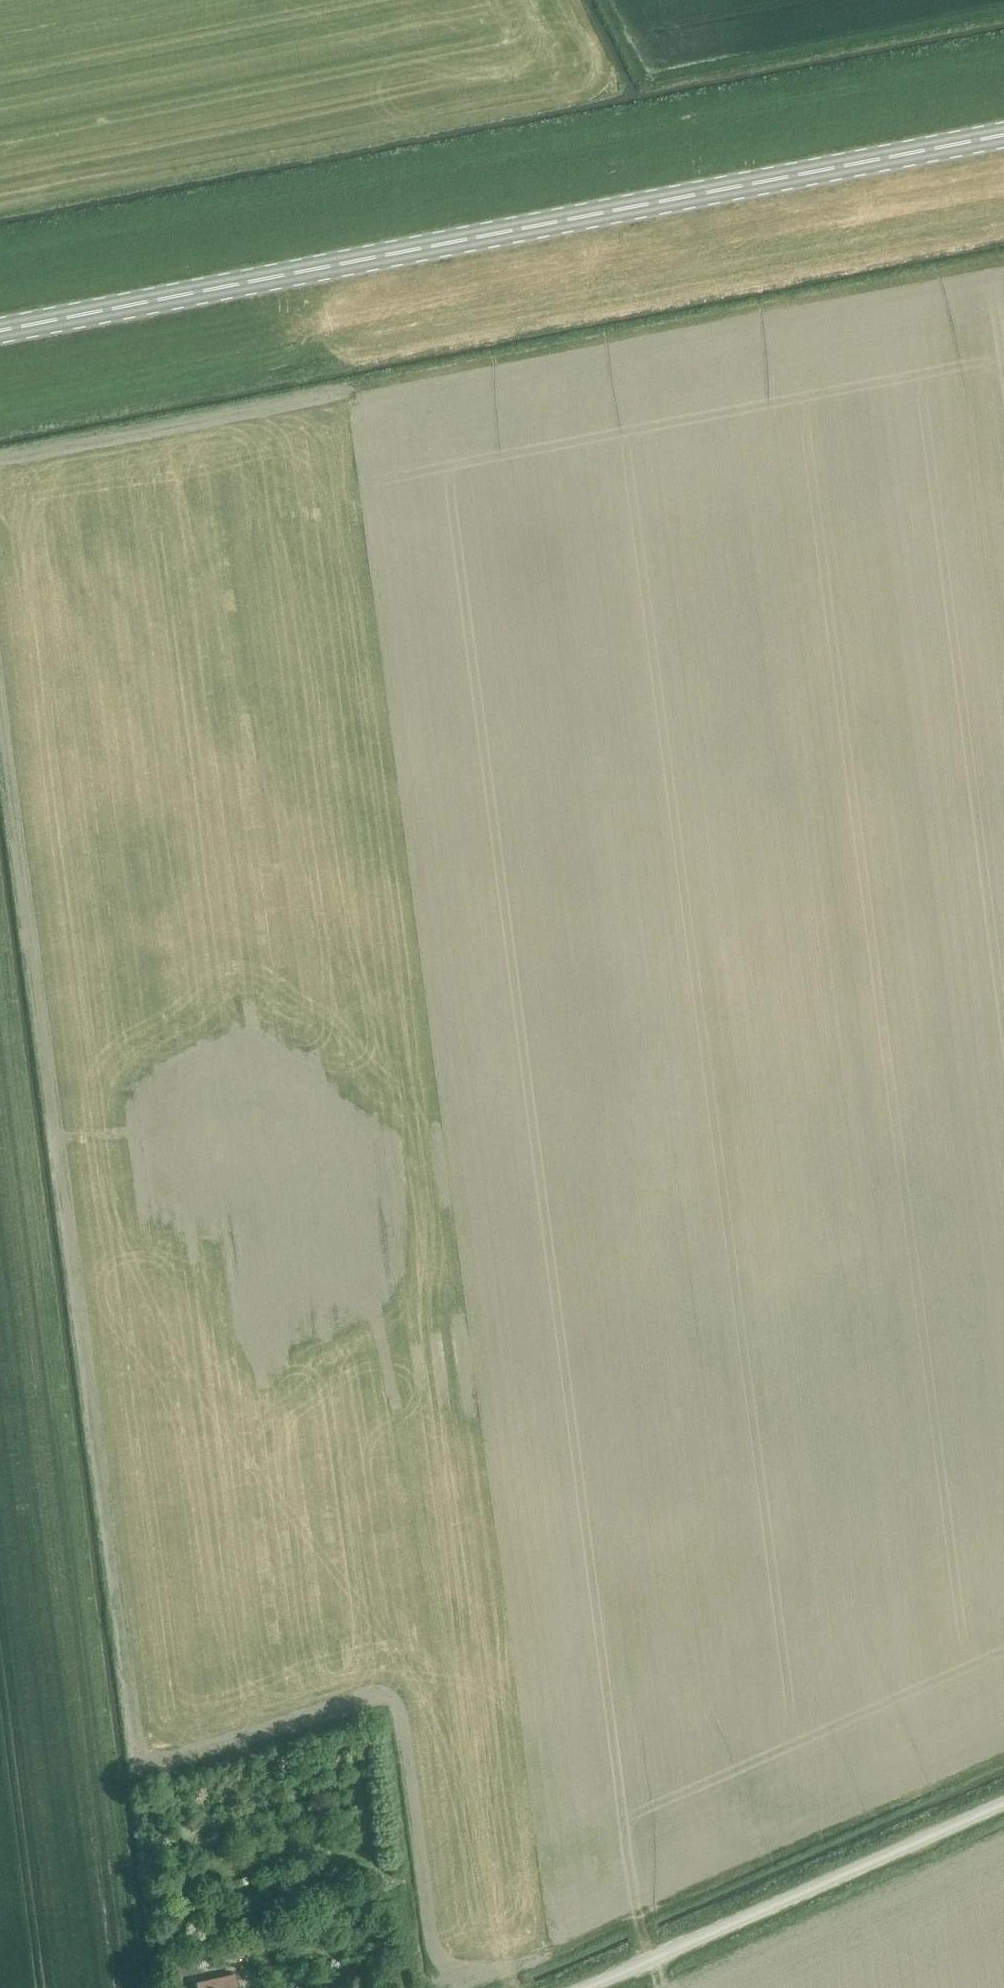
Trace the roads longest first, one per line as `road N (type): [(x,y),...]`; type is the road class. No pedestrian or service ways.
road 1 (secondary): [(0,331),(1003,136)]
road 2 (unclassified): [(577,1987),(1003,1801)]

